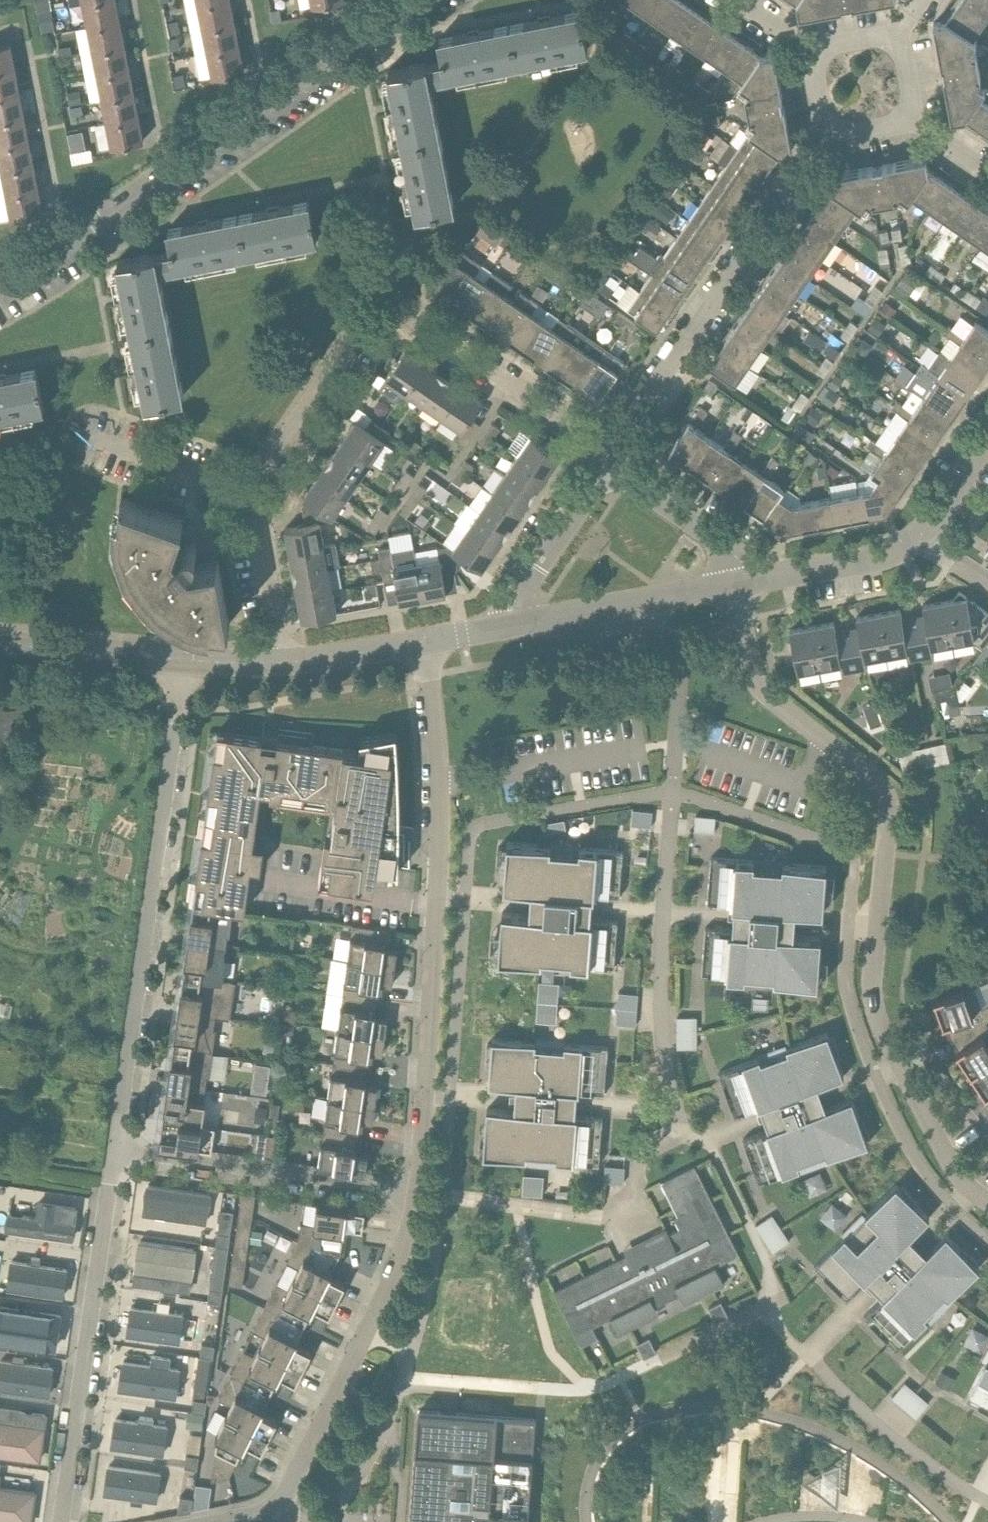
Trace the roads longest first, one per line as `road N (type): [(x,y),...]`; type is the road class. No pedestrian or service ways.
road 1 (residential): [(987,1200),(945,1157),(879,1020),(872,978),(883,785),(760,688),(736,585)]
road 2 (residential): [(414,1194),(439,811),(426,642)]
road 3 (residential): [(0,288),(418,0)]
road 4 (residential): [(256,487),(367,320),(393,306),(617,452)]
road 5 (residential): [(184,661),(116,1151)]
road 6 (residential): [(617,452),(826,135)]
road 7 (residential): [(116,1151),(63,1521)]
road 8 (residential): [(285,1503),(402,1246),(414,1194)]
road 9 (residential): [(116,1151),(414,1194)]
road 10 (residential): [(512,626),(736,585)]
road 11 (residential): [(512,626),(510,611),(607,466)]
road 12 (residential): [(749,582),(747,567),(607,466)]
road 13 (residential): [(0,646),(184,661)]
road 14 (residential): [(282,663),(253,516),(256,487)]
road 15 (residential): [(749,582),(887,557),(920,539)]
road 16 (residential): [(256,487),(94,434)]
road 17 (residential): [(282,663),(426,642)]

